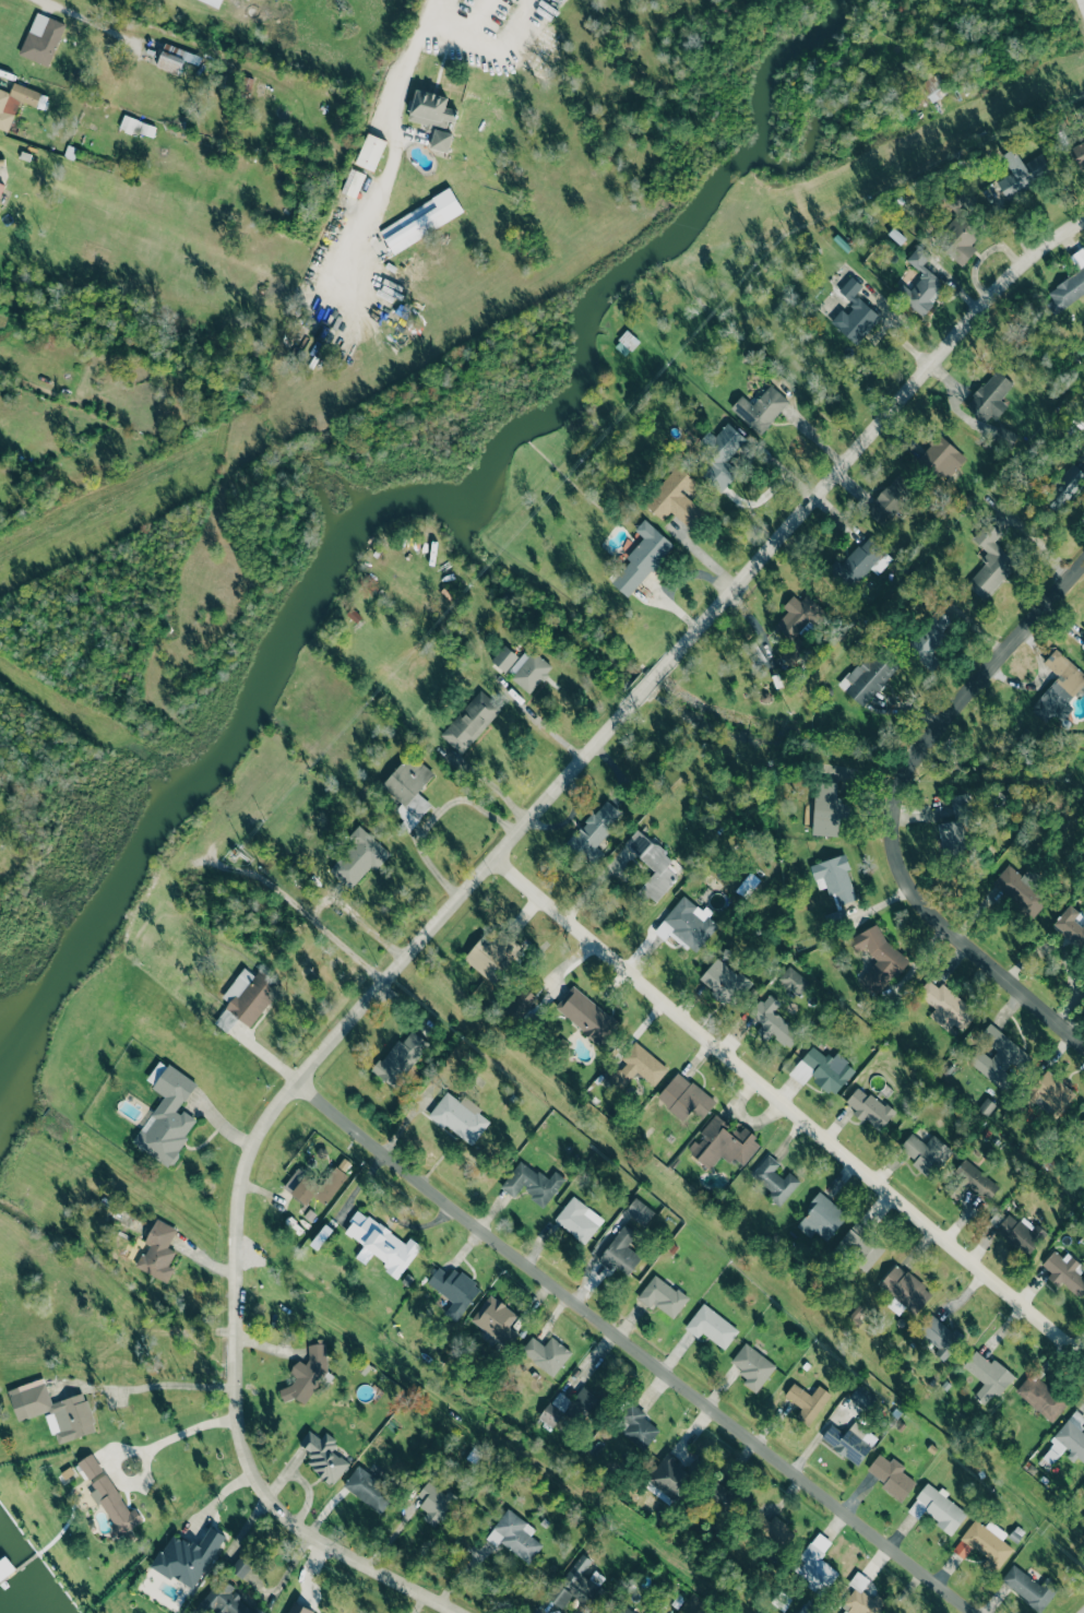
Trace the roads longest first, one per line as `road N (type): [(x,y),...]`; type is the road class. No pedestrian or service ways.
road 1 (residential): [(454,1612),(302,1535),(251,1479),(237,1425),(235,1221),(260,1126),(977,308),(1083,223)]
road 2 (residential): [(971,1612),(293,1083)]
road 3 (residential): [(1083,1373),(491,862)]
road 4 (residential): [(1083,1044),(914,899),(888,808),(931,745),(1083,571)]

